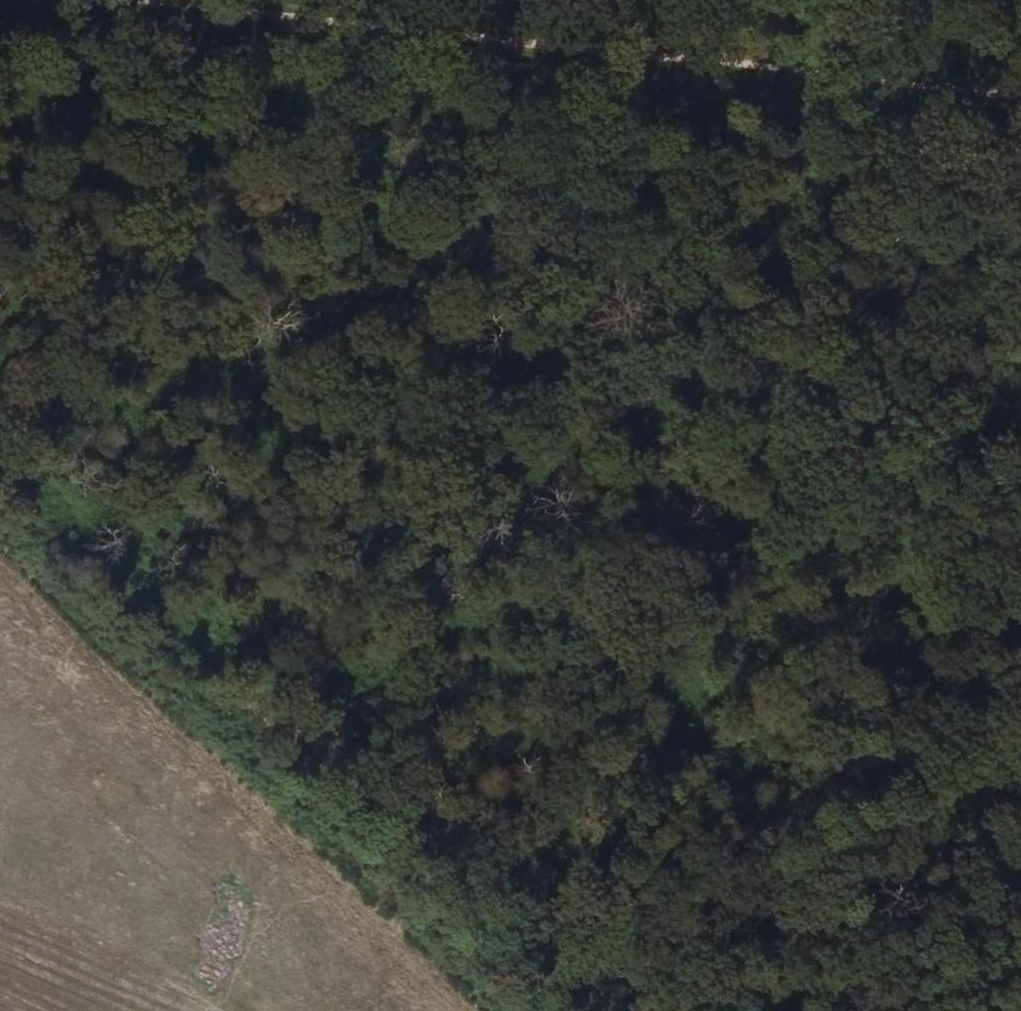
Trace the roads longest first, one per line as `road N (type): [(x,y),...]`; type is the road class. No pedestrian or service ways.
road 1 (track): [(1020,107),(233,0)]

